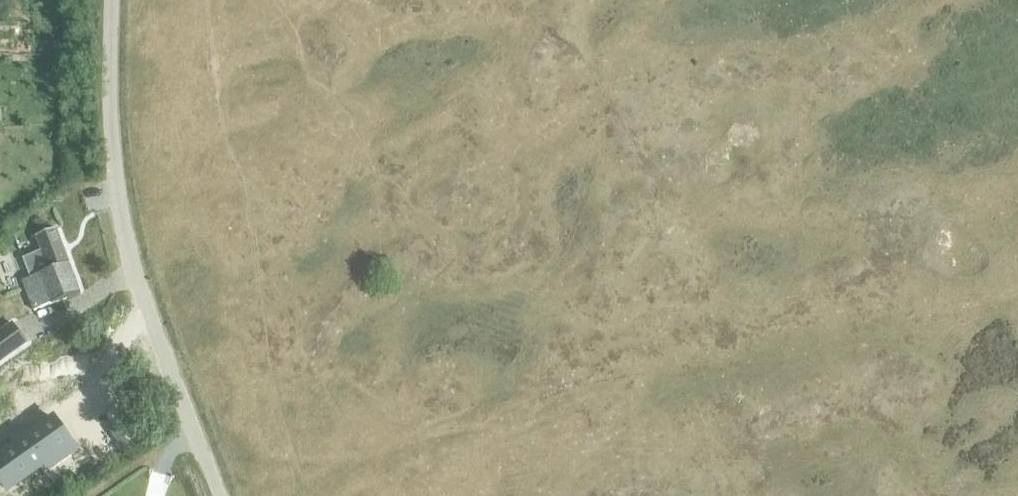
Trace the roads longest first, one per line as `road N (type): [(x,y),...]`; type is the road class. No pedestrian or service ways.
road 1 (unclassified): [(218,495),(151,322),(111,162),(109,0)]

